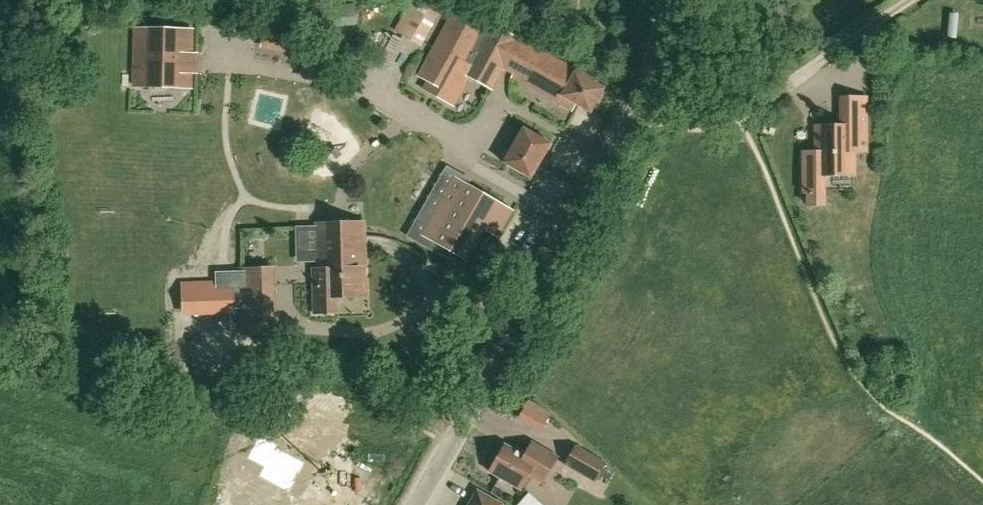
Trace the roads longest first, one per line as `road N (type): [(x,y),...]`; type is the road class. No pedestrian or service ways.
road 1 (unclassified): [(417,504),(633,120)]
road 2 (residential): [(633,120),(705,127),(744,114),(901,0)]
road 3 (unclassified): [(633,120),(662,0)]

